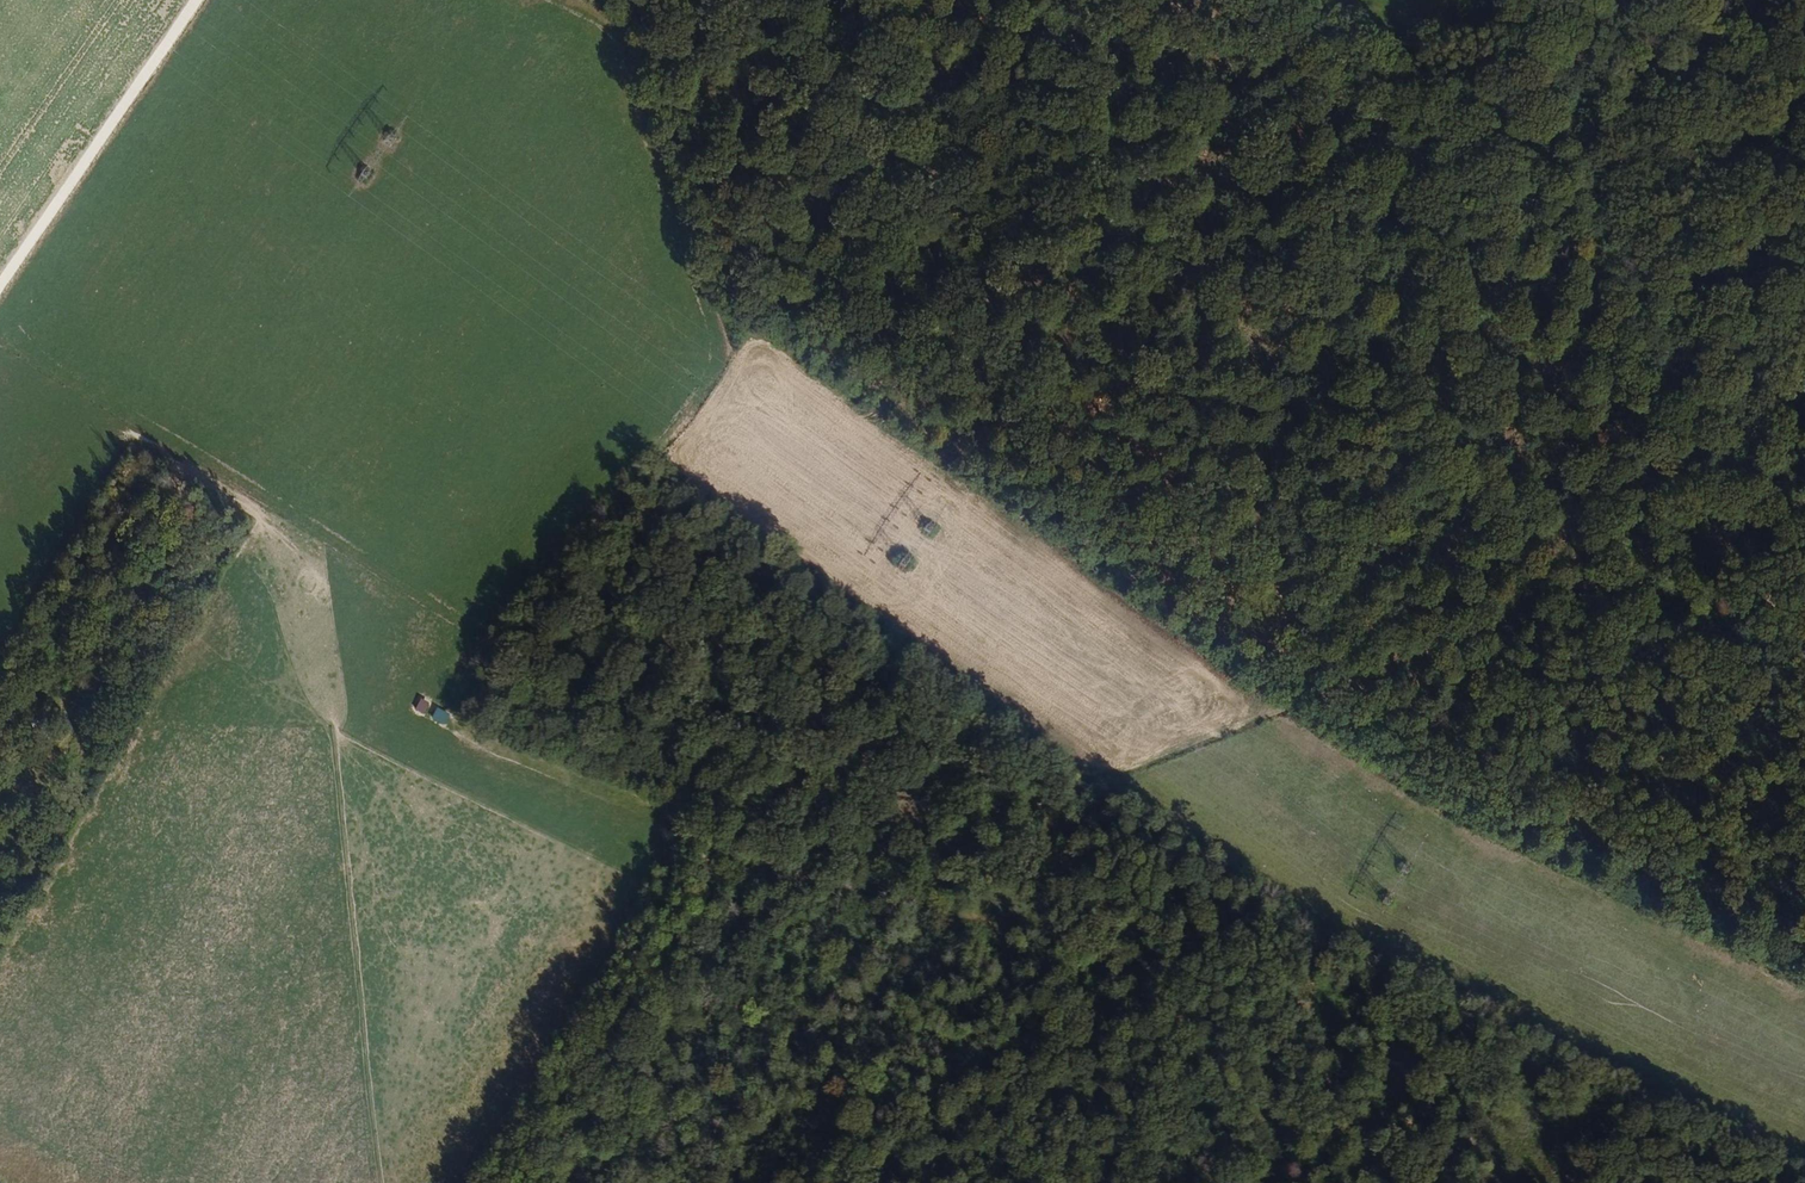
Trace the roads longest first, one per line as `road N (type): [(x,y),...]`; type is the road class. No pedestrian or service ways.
road 1 (track): [(0,286),(197,0)]
road 2 (track): [(1178,0),(1310,99),(1426,100)]

